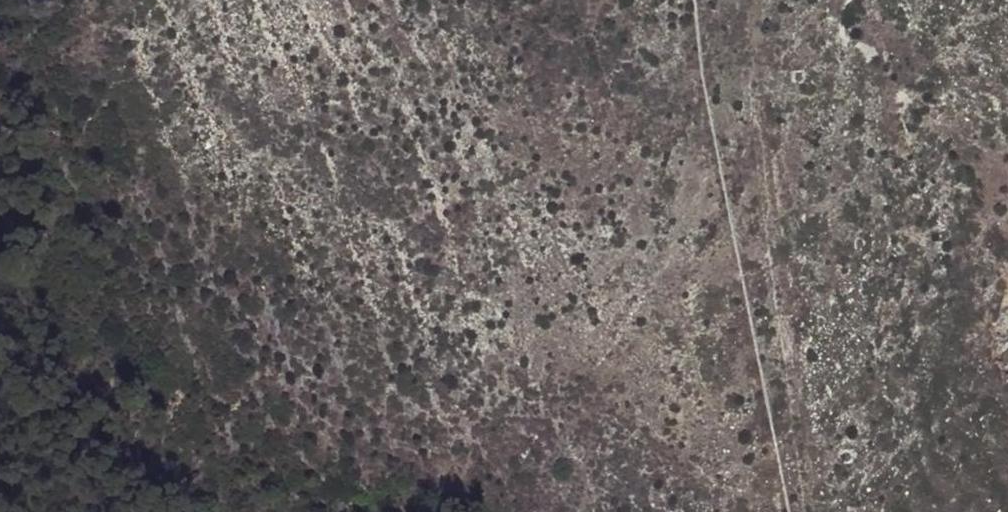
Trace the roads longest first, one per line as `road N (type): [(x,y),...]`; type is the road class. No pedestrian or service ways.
road 1 (track): [(811,511),(758,136),(749,0)]

